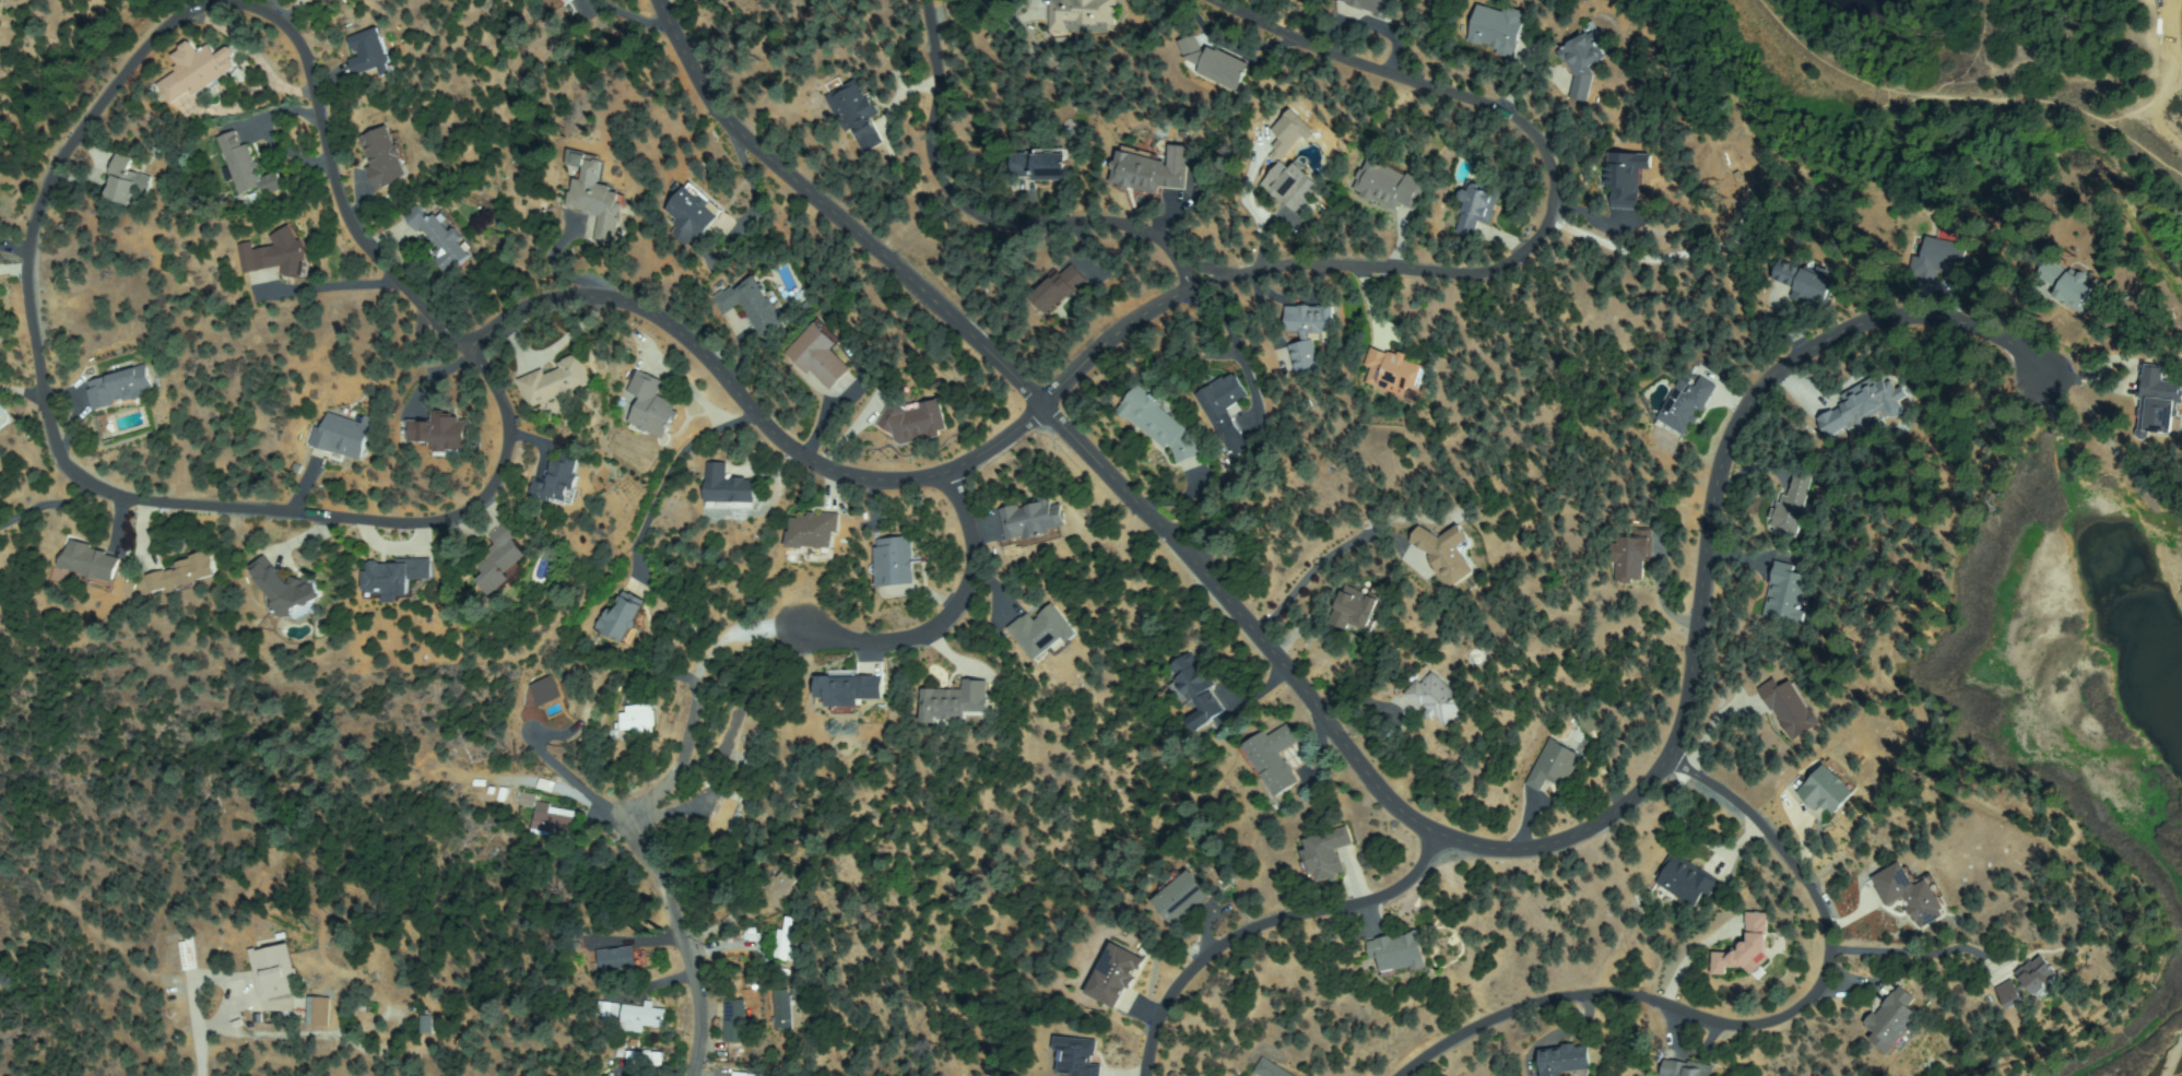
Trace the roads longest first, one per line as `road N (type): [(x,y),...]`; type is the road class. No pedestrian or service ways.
road 1 (residential): [(1042,415),(952,485),(862,492),(827,485),(791,464),(687,352),(628,316),(575,305),(540,310),(462,347),(390,286),(341,221),(293,51),(278,34),(229,14),(179,25),(153,47),(56,170),(35,214),(22,275),(47,441),(64,486),(102,508),(420,537),(463,529),(493,504),(506,452),(494,405),(462,347)]
road 2 (residential): [(1904,320),(1794,368),(1739,422),(1714,494),(1683,726),(1664,776),(1585,841),(1512,859),(1470,855),(1438,847),(1387,807),(1195,575),(1042,415),(740,145),(710,110),(651,0)]
road 3 (residential): [(1180,0),(1324,66),(1512,128),(1548,185),(1548,227),(1515,270),(1472,283),(1301,272),(1234,280),(1188,296),(1124,334),(1042,415)]
road 4 (residential): [(1404,1075),(1498,1020),(1543,1005),(1632,1000),(1738,1034),(1765,1033),(1805,1013),(1824,990),(1828,967),(1820,915),(1758,832),(1701,790),(1664,776)]
road 5 (residential): [(193,1075),(193,921),(217,871),(278,825),(399,787),(462,783),(551,797),(591,813),(624,841)]
road 6 (residential): [(921,0),(932,78),(931,154),(947,203),(991,232),(1139,258),(1156,281),(1161,310)]
road 7 (residential): [(1438,847),(1383,907),(1286,919),(1196,966),(1169,1000),(1146,1075)]
road 8 (residential): [(952,485),(972,584),(952,625),(910,651),(874,657),(798,642)]
road 9 (residential): [(683,1075),(691,993),(682,943),(652,877),(624,841)]
road 10 (residential): [(624,841),(680,784),(689,733)]

